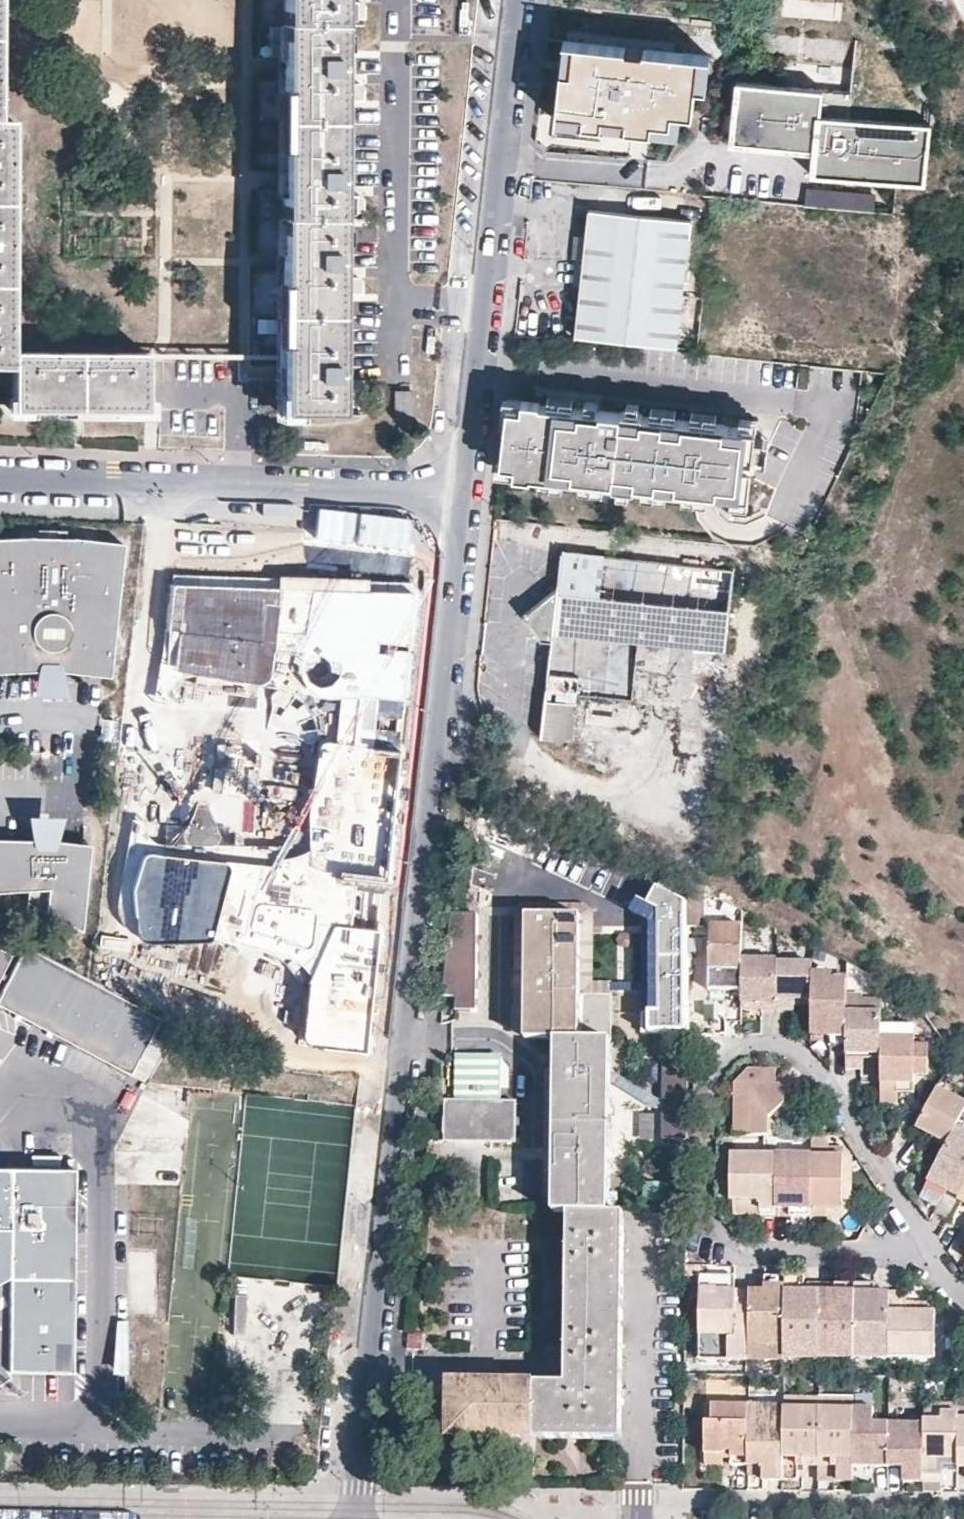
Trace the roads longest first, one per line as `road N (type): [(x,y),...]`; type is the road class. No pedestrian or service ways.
road 1 (residential): [(462,495),(354,1518)]
road 2 (residential): [(928,1248),(837,1097),(797,1051),(745,1043),(723,1059),(714,1095),(711,1196),(721,1226),(745,1252),(827,1250)]
road 3 (residential): [(516,0),(462,495)]
road 4 (residential): [(0,480),(462,495)]

